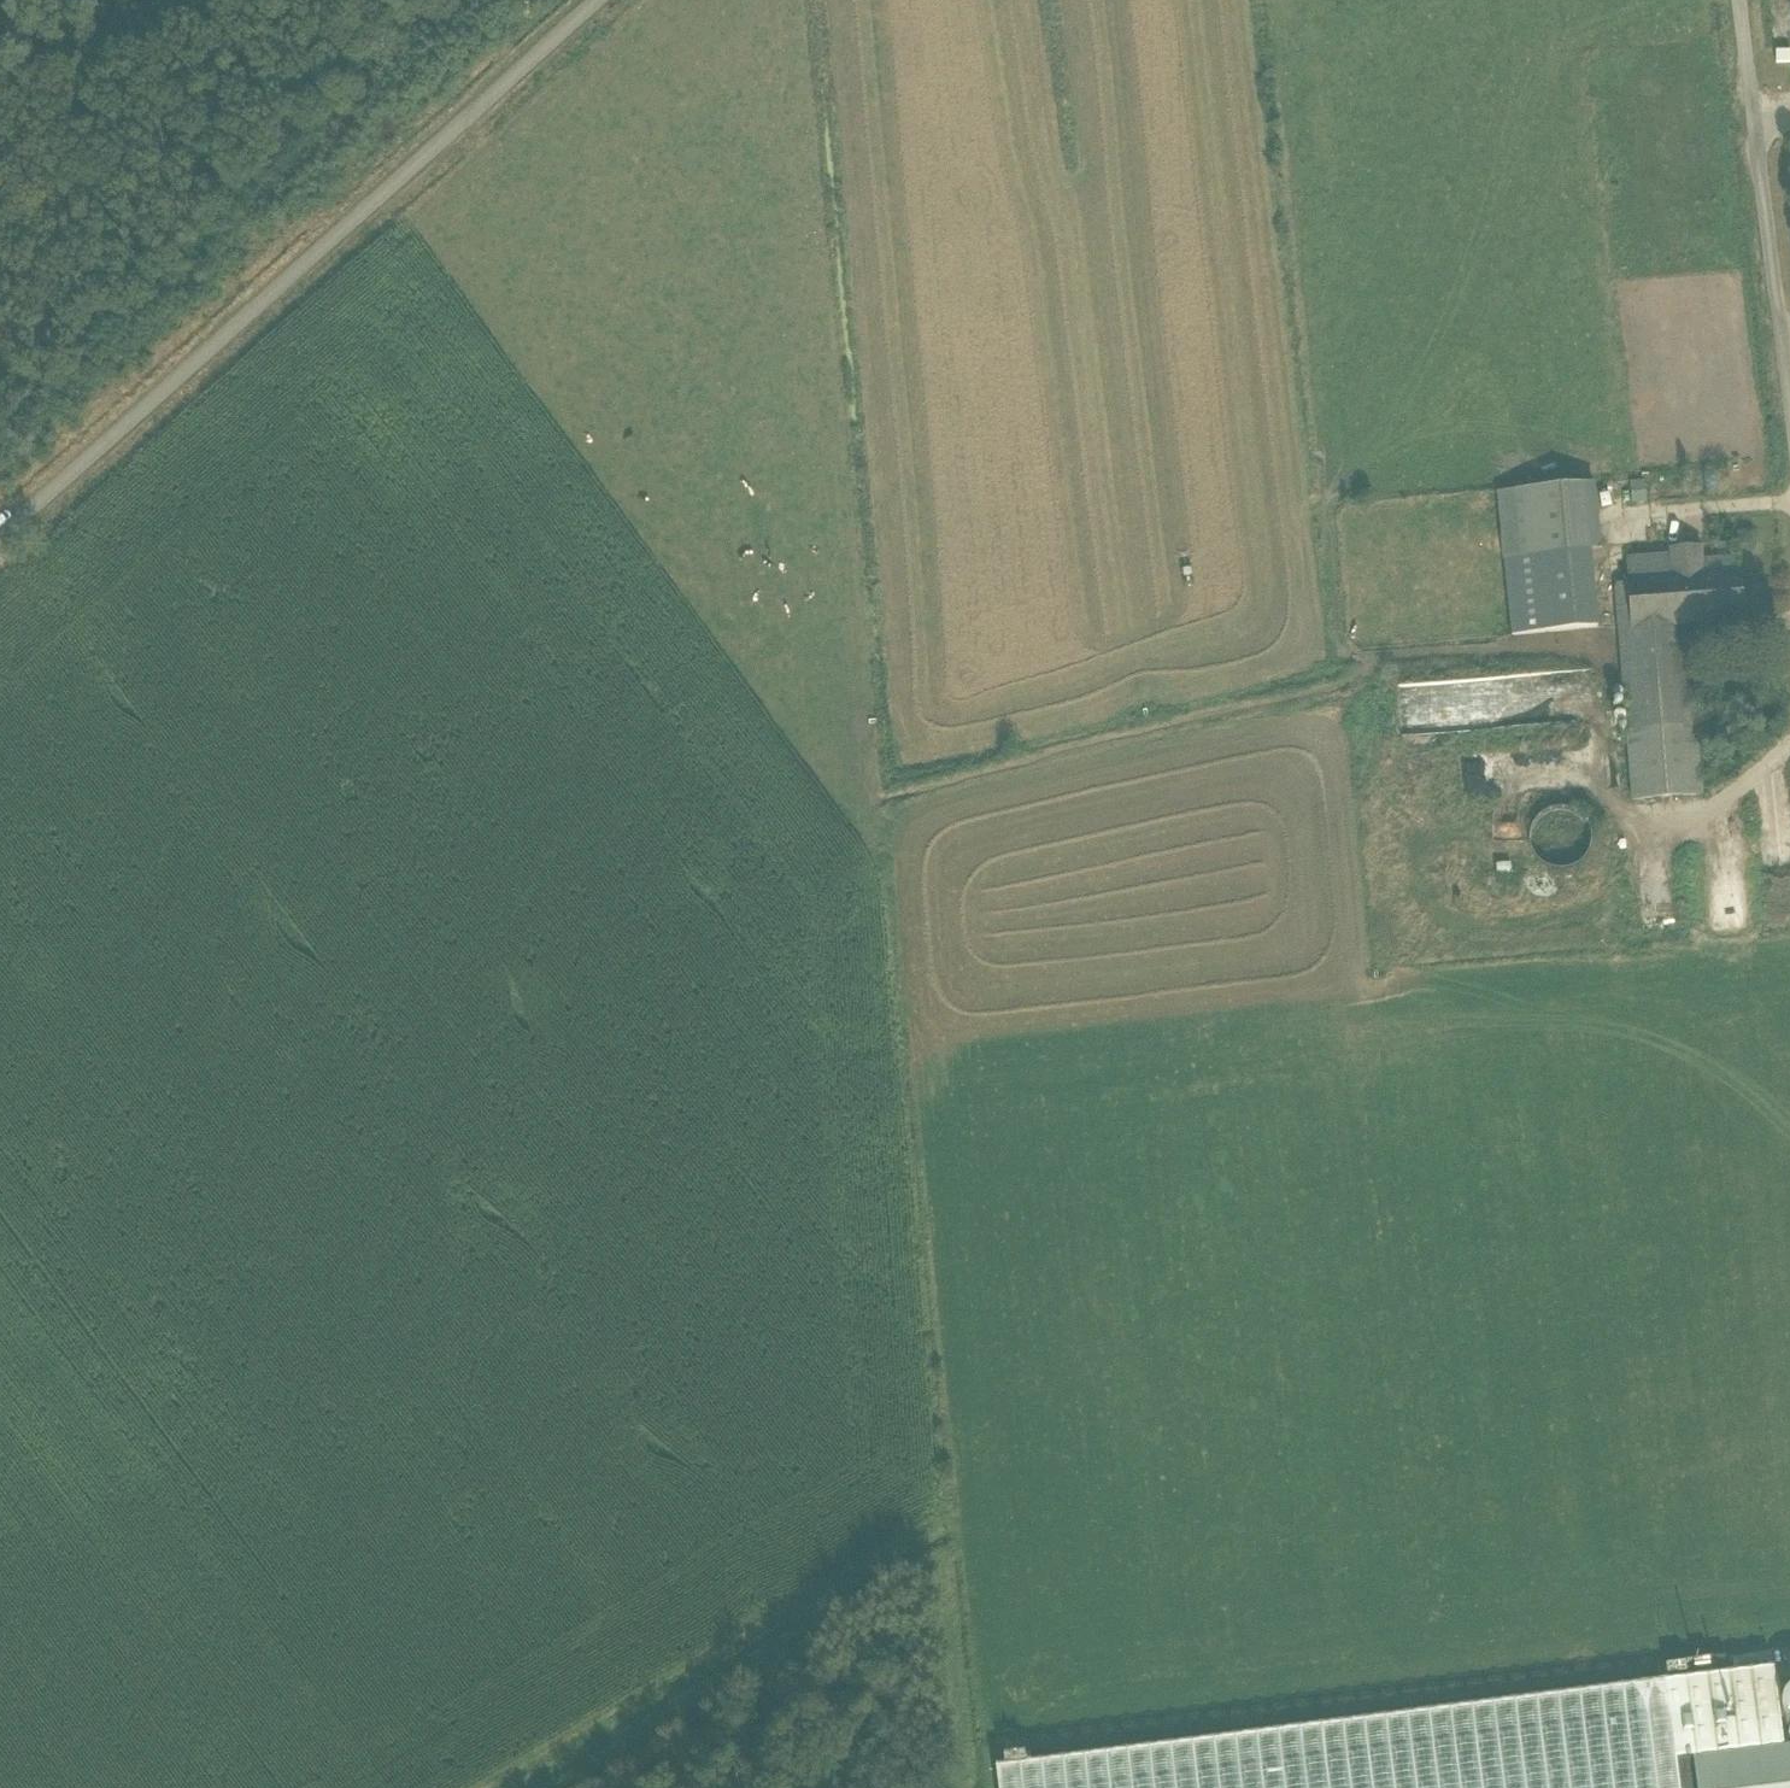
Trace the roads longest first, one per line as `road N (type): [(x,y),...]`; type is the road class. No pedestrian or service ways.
road 1 (unclassified): [(0,541),(601,0)]
road 2 (unclassified): [(1789,383),(1740,0)]

